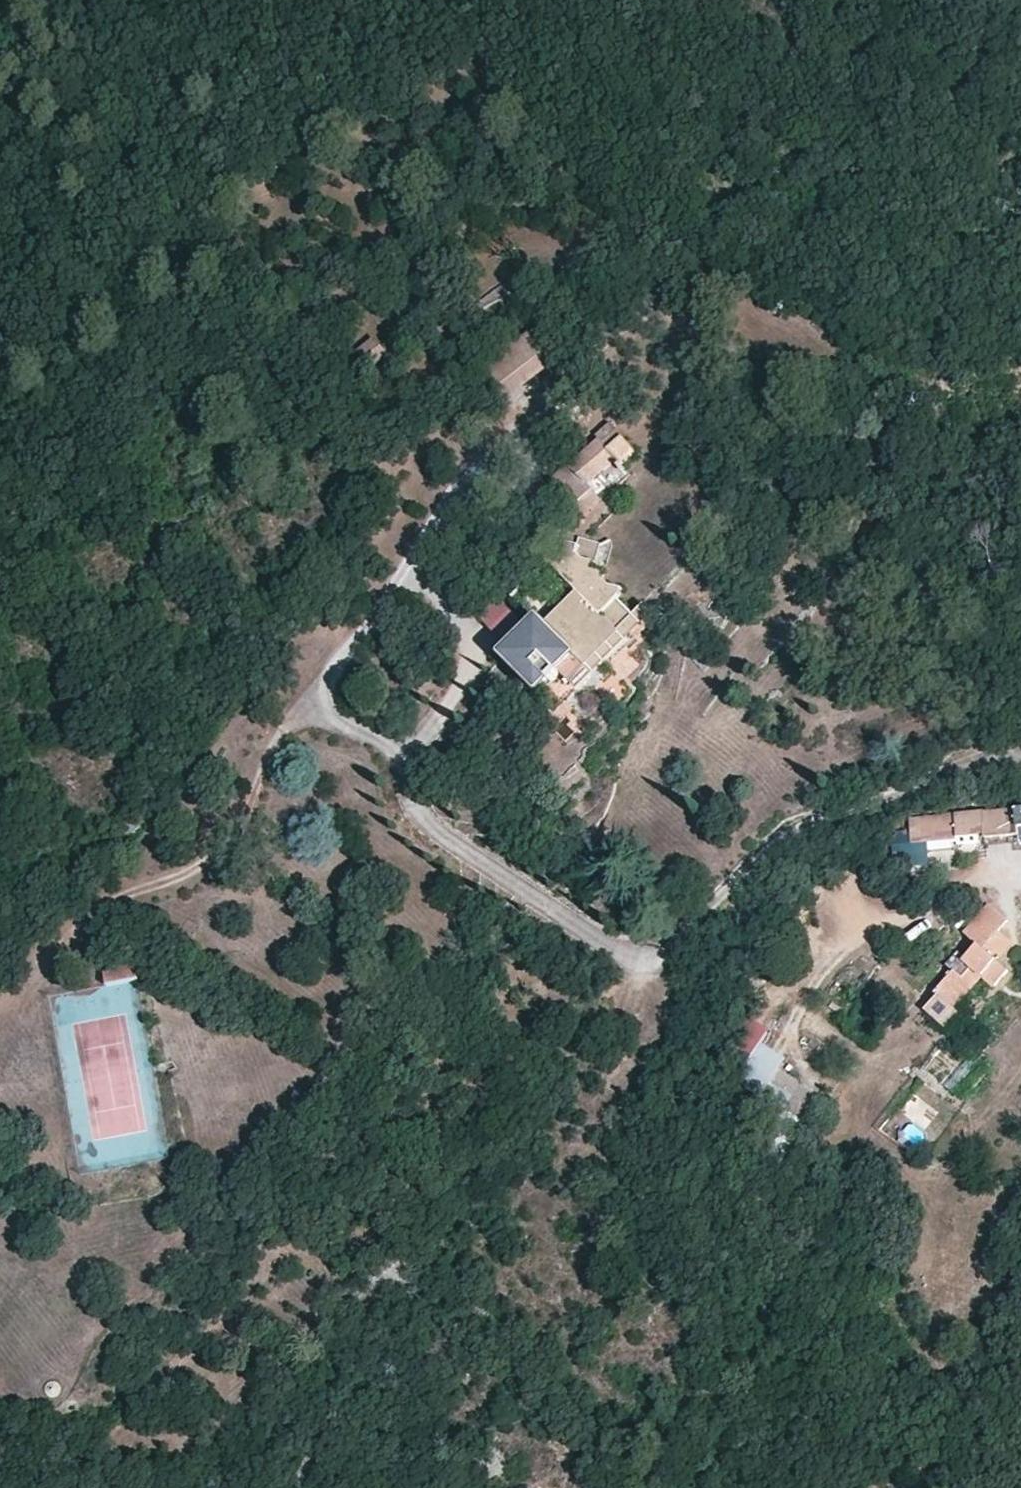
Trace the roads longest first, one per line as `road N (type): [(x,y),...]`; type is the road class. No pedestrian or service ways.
road 1 (unclassified): [(1020,765),(793,832),(667,955),(613,949),(490,869)]

